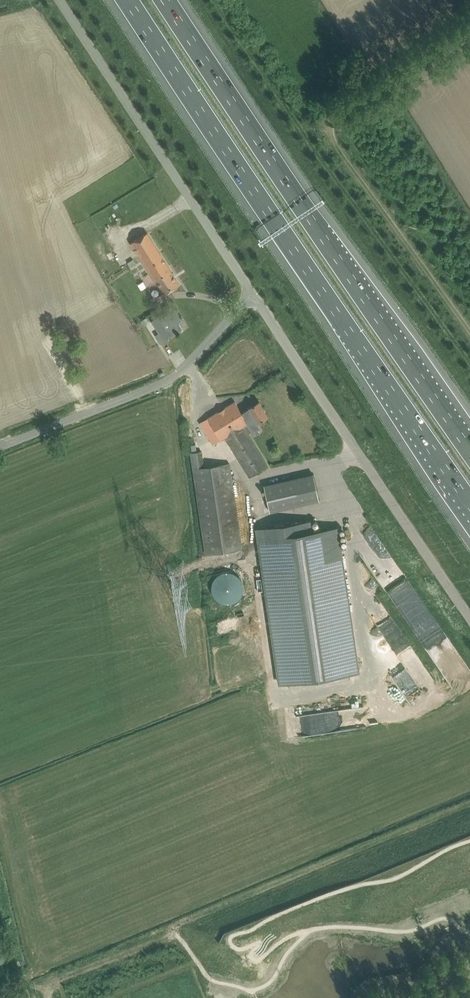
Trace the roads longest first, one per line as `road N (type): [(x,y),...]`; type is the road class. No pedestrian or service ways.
road 1 (unclassified): [(469,614),(254,299),(64,0)]
road 2 (motorway): [(129,0),(469,502)]
road 3 (motorway): [(469,445),(166,0)]
road 4 (track): [(469,333),(327,124),(334,110),(469,16)]
road 5 (track): [(254,299),(170,379),(0,447)]
road 6 (track): [(174,931),(54,982),(49,997)]

